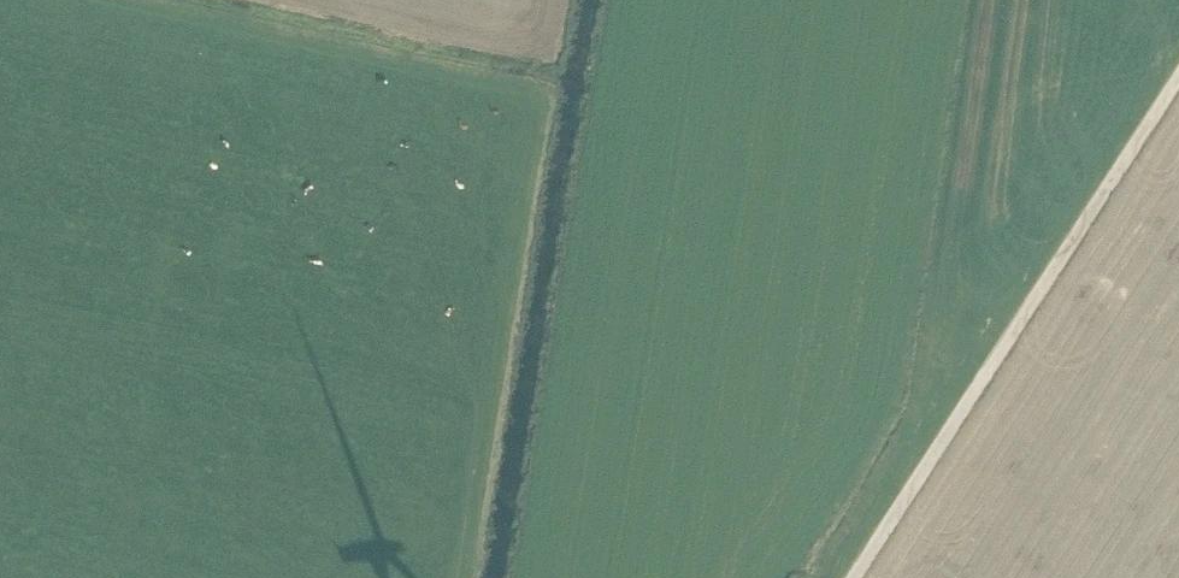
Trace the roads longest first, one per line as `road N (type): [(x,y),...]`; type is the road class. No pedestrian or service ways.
road 1 (track): [(855,577),(1178,77)]

